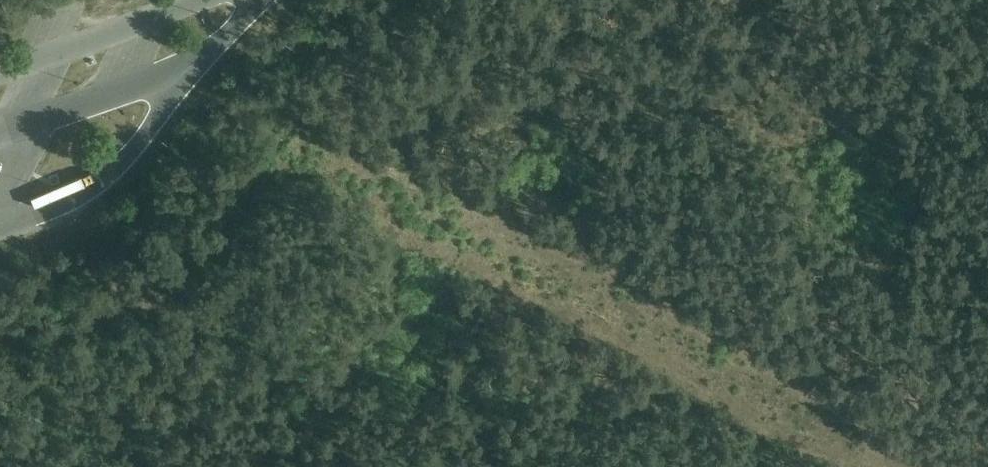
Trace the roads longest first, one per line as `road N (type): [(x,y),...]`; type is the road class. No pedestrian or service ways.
road 1 (track): [(840,466),(374,205)]

